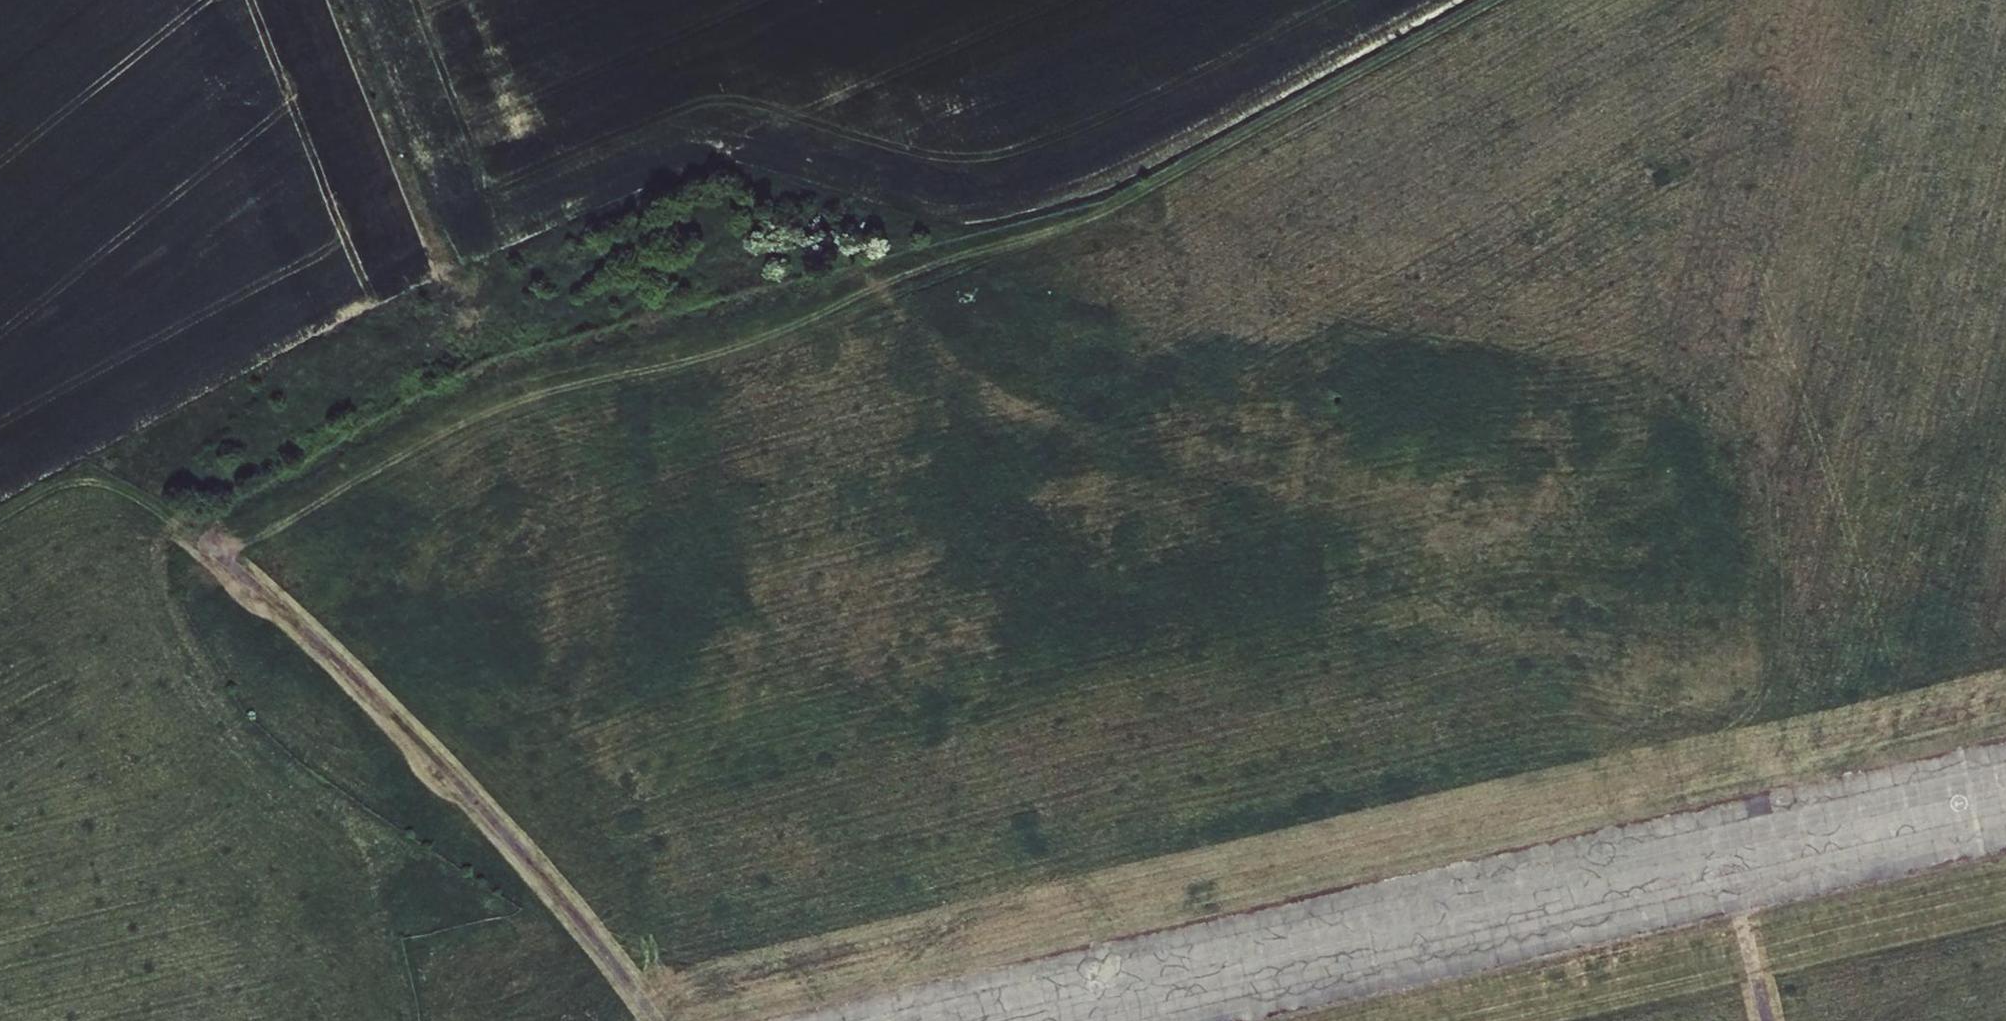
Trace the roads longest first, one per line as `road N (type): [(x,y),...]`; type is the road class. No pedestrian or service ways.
road 1 (track): [(470,320),(341,0)]

